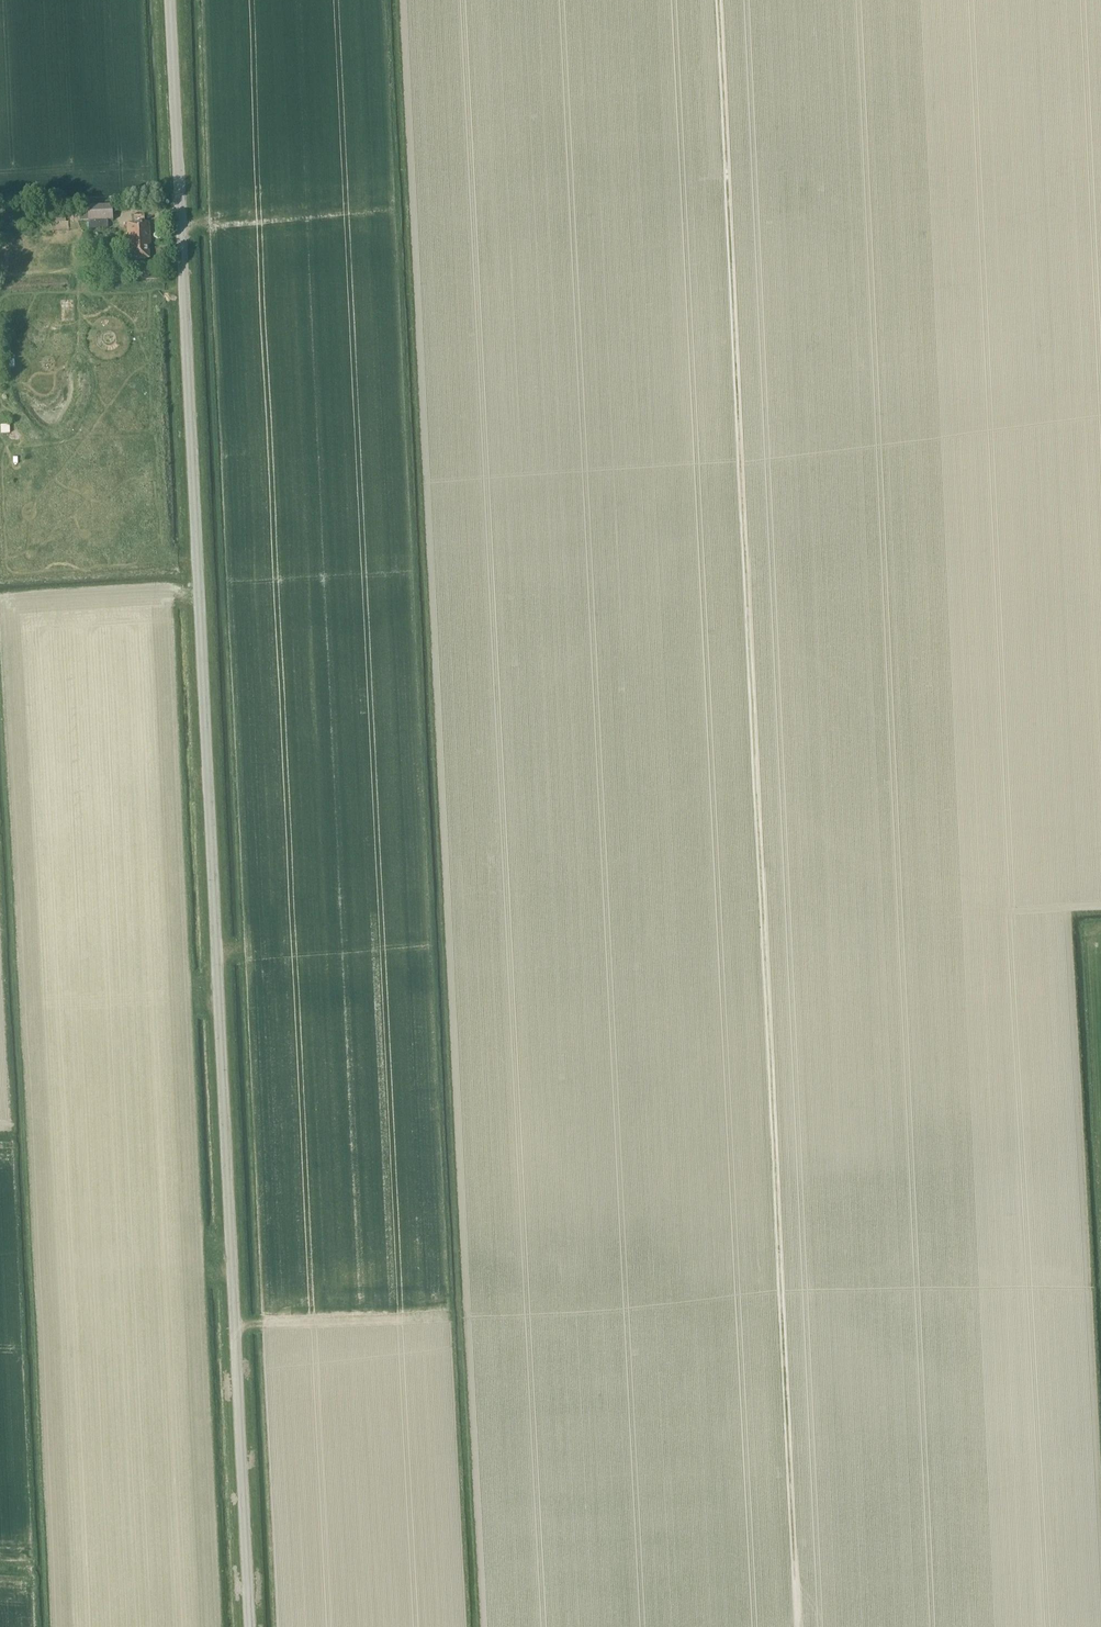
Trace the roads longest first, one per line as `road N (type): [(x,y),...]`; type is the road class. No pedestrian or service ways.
road 1 (tertiary): [(249,1626),(169,0)]

